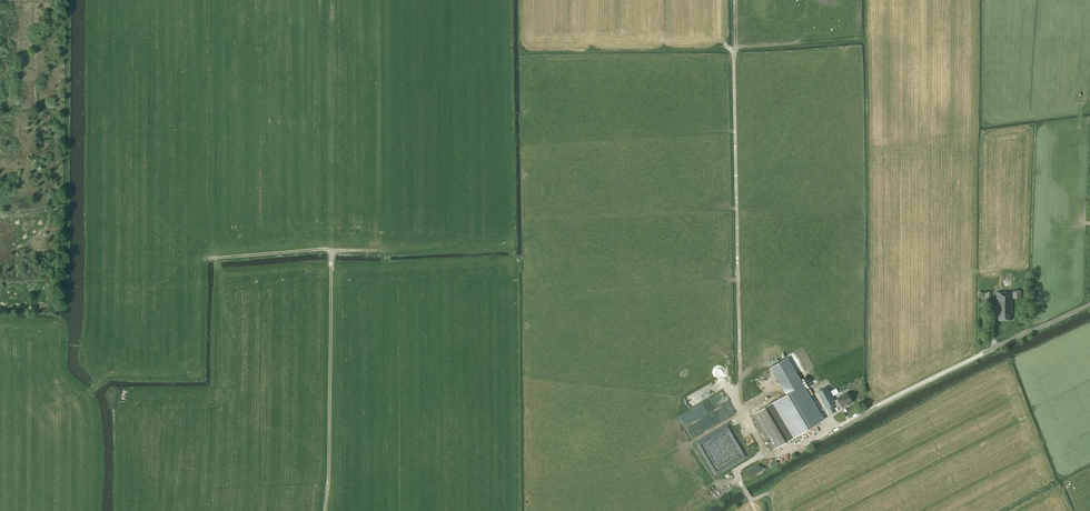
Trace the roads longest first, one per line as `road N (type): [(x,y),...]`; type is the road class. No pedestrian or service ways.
road 1 (unclassified): [(822,434),(1089,303)]
road 2 (track): [(324,510),(332,250)]
road 3 (track): [(376,251),(216,258)]

